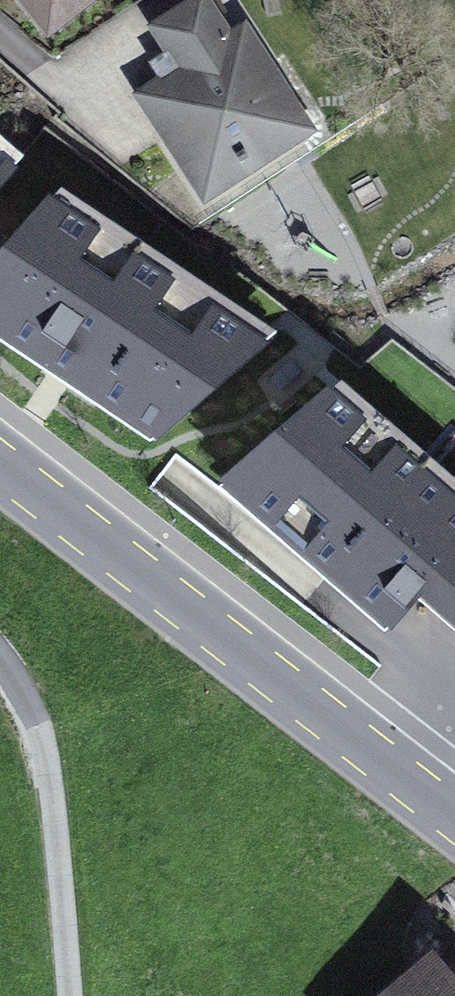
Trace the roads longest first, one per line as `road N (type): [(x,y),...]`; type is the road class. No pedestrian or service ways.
road 1 (primary): [(0,464),(454,819)]
road 2 (residential): [(0,658),(26,698),(45,752),(69,995)]

